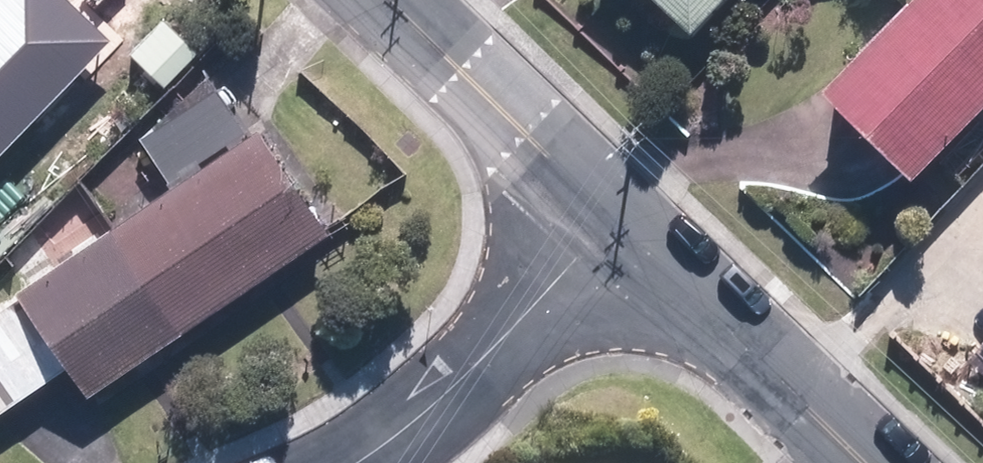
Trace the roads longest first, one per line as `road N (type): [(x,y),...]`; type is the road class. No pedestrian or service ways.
road 1 (residential): [(355,462),(460,386),(614,229)]
road 2 (tertiary): [(856,462),(614,229)]
road 3 (tertiary): [(614,229),(381,0)]

